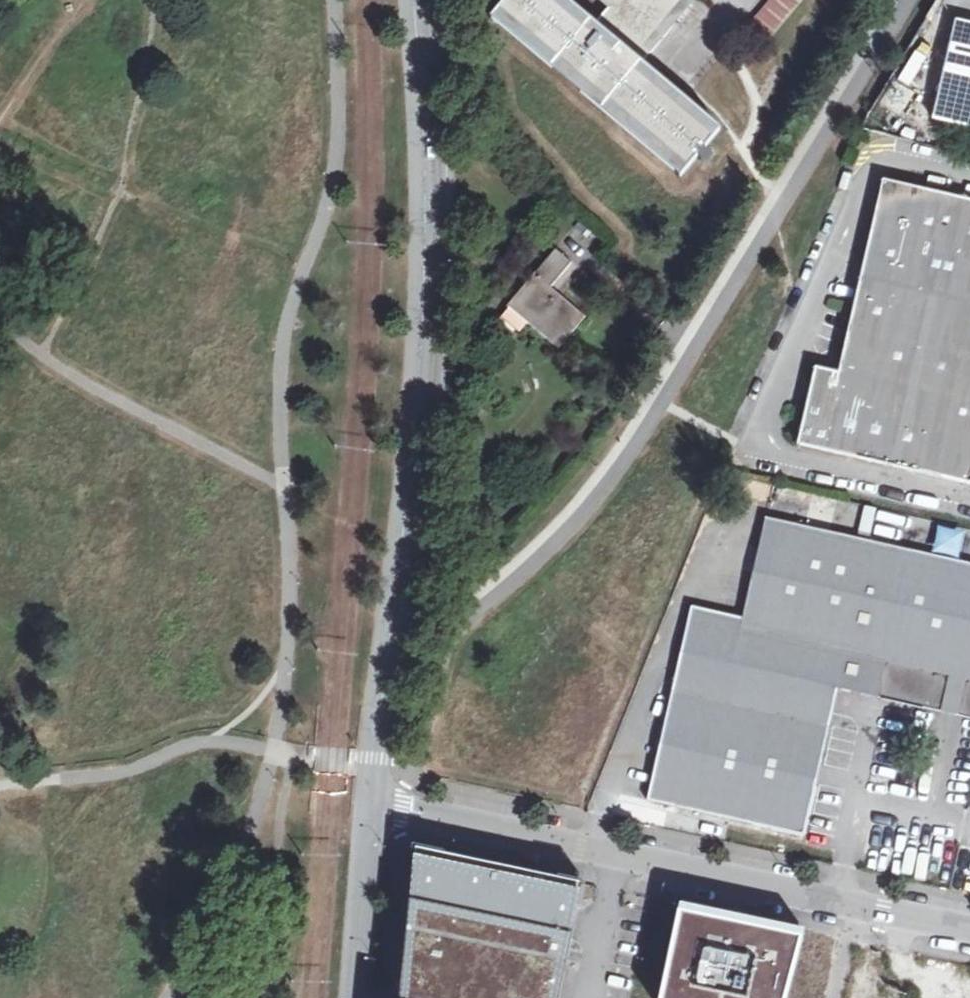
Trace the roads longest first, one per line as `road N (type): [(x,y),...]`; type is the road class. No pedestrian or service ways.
road 1 (tertiary): [(412,0),(429,272),(369,811)]
road 2 (unclassified): [(369,811),(969,936)]
road 3 (tertiary): [(369,811),(354,997)]

